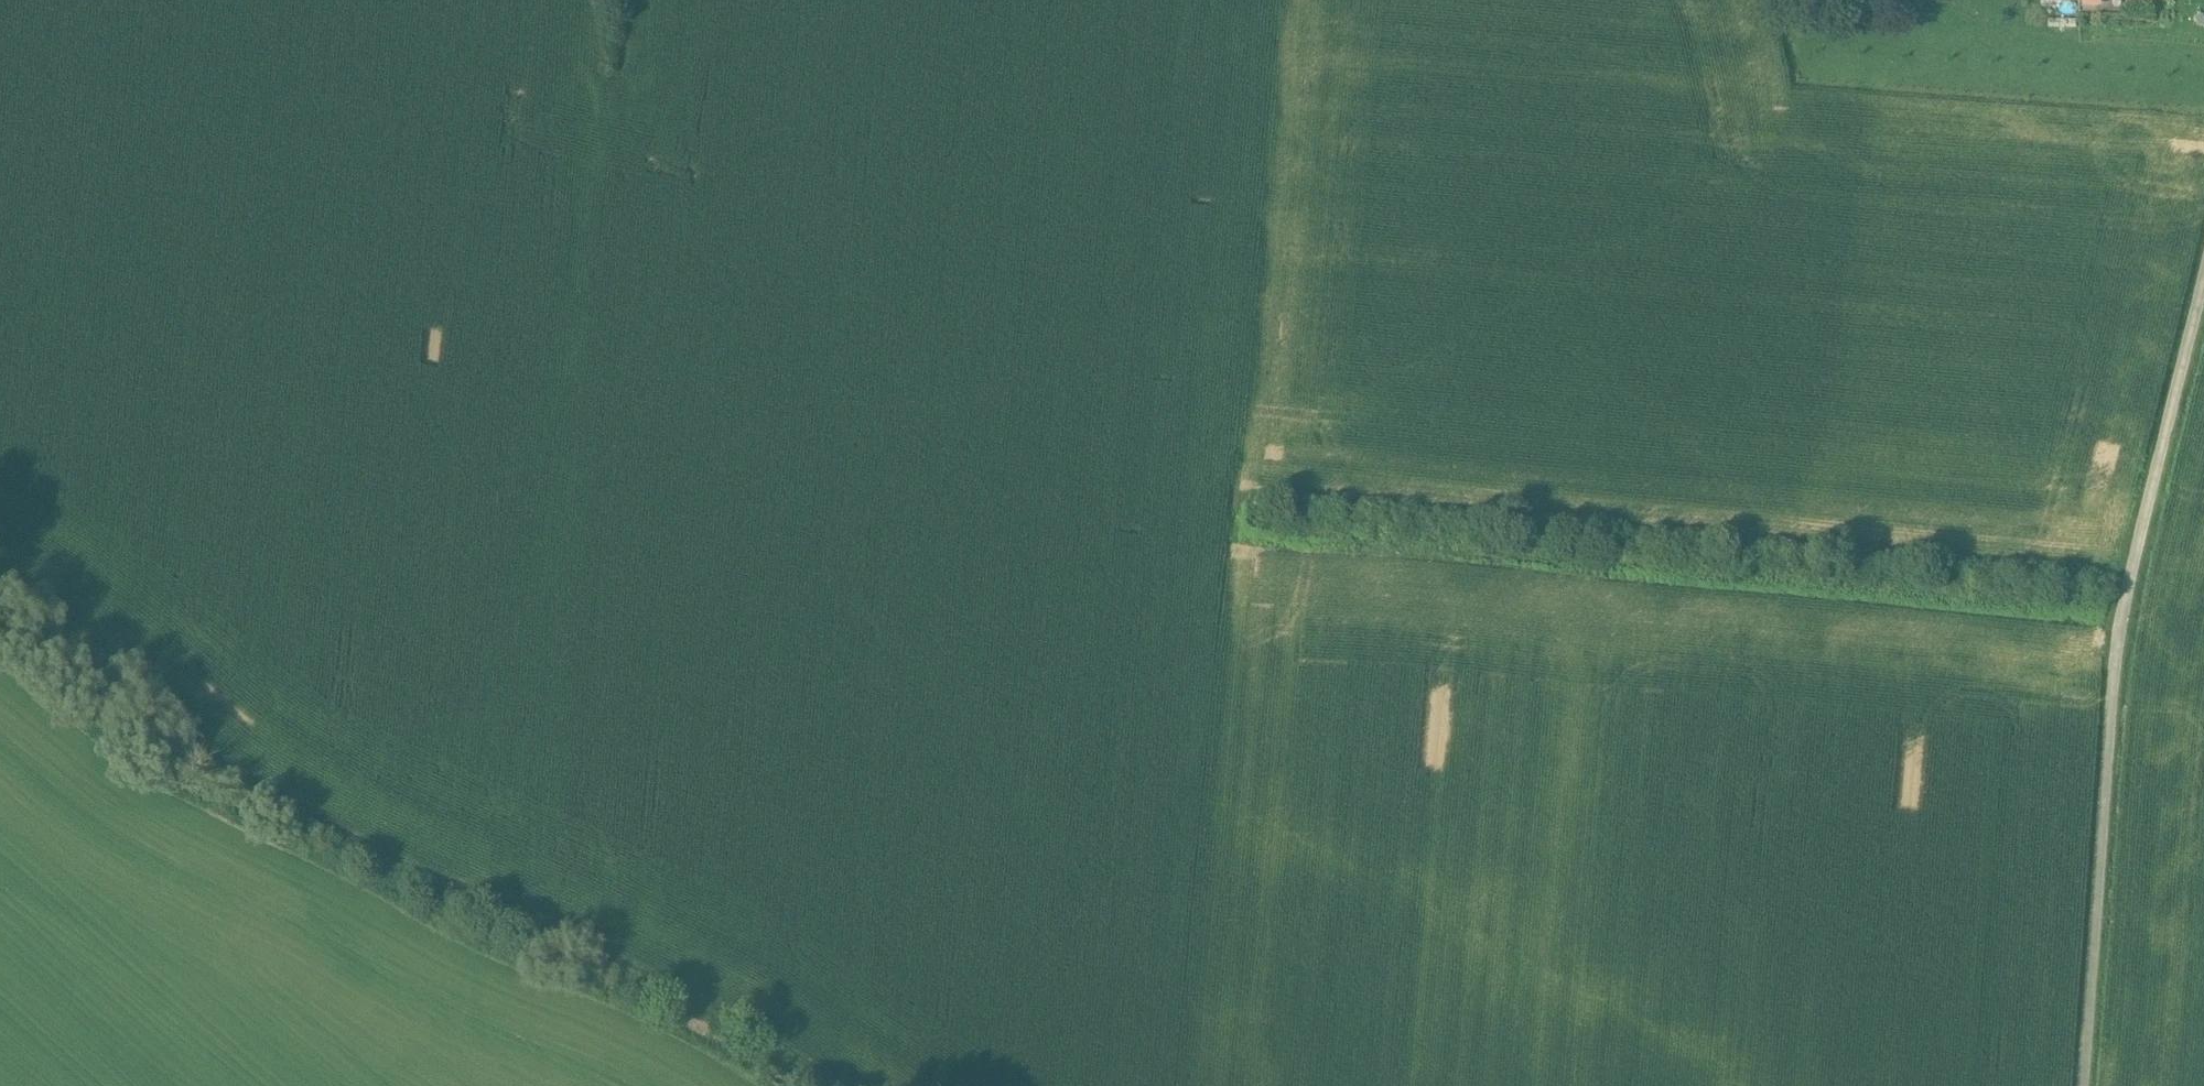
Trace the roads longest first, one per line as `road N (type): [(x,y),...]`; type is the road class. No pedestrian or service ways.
road 1 (unclassified): [(2203,284),(2116,663),(2083,1085)]

